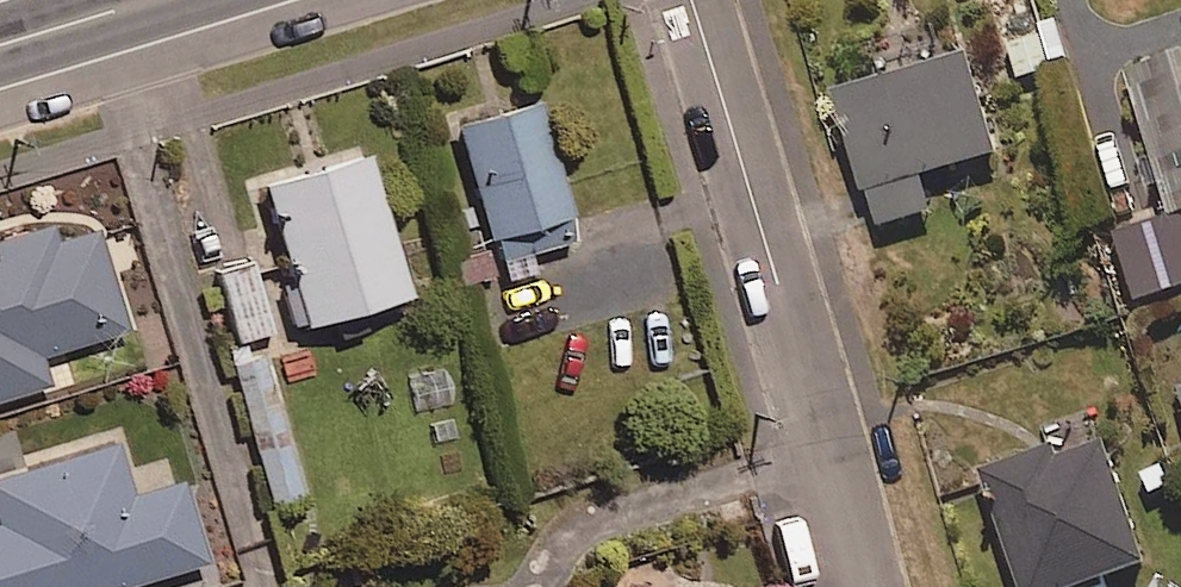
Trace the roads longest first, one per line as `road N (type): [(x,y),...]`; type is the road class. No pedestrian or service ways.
road 1 (residential): [(867,586),(692,0)]
road 2 (secondary): [(0,49),(164,0)]

